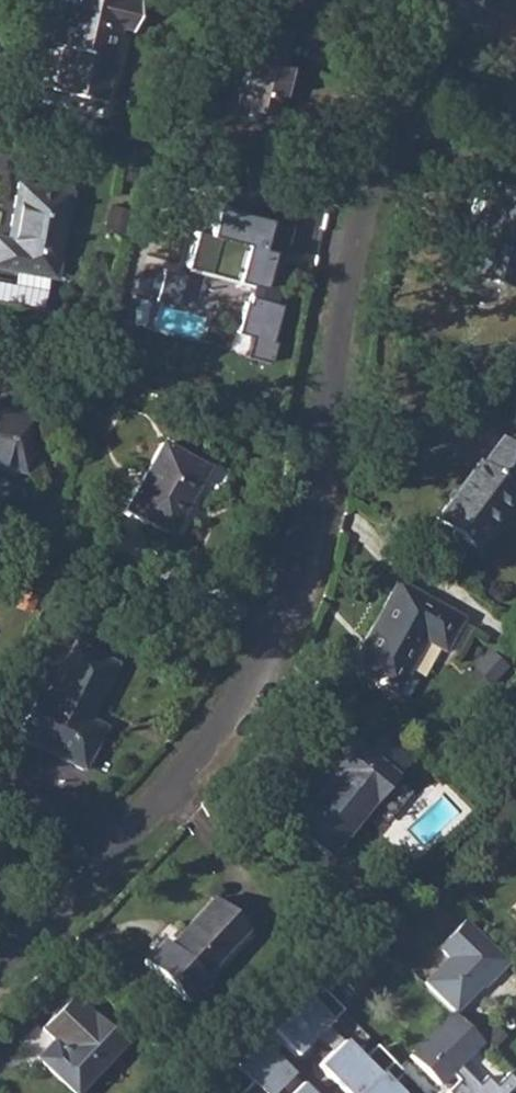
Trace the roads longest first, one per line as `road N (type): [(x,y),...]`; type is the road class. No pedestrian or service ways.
road 1 (residential): [(448,0),(362,235),(286,571),(253,651),(155,827),(0,975)]

